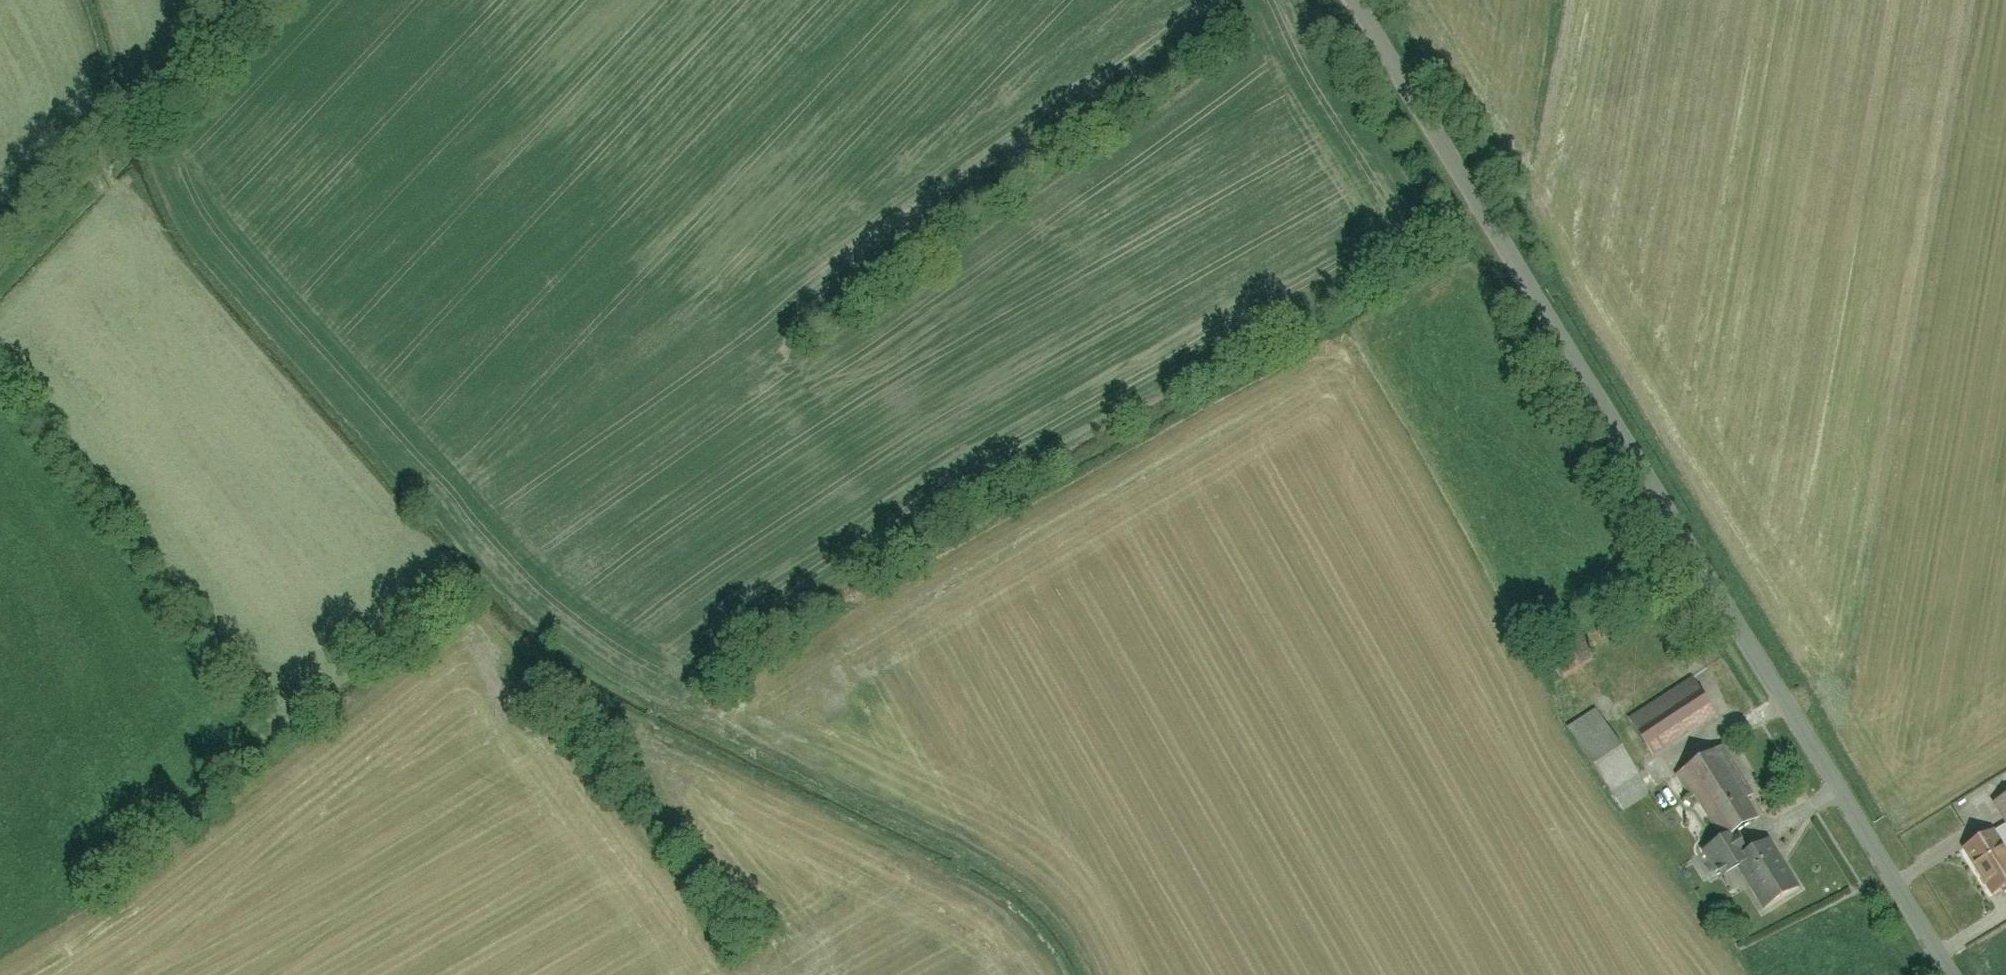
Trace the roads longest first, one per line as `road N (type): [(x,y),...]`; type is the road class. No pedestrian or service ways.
road 1 (unclassified): [(1357,0),(1948,974)]

